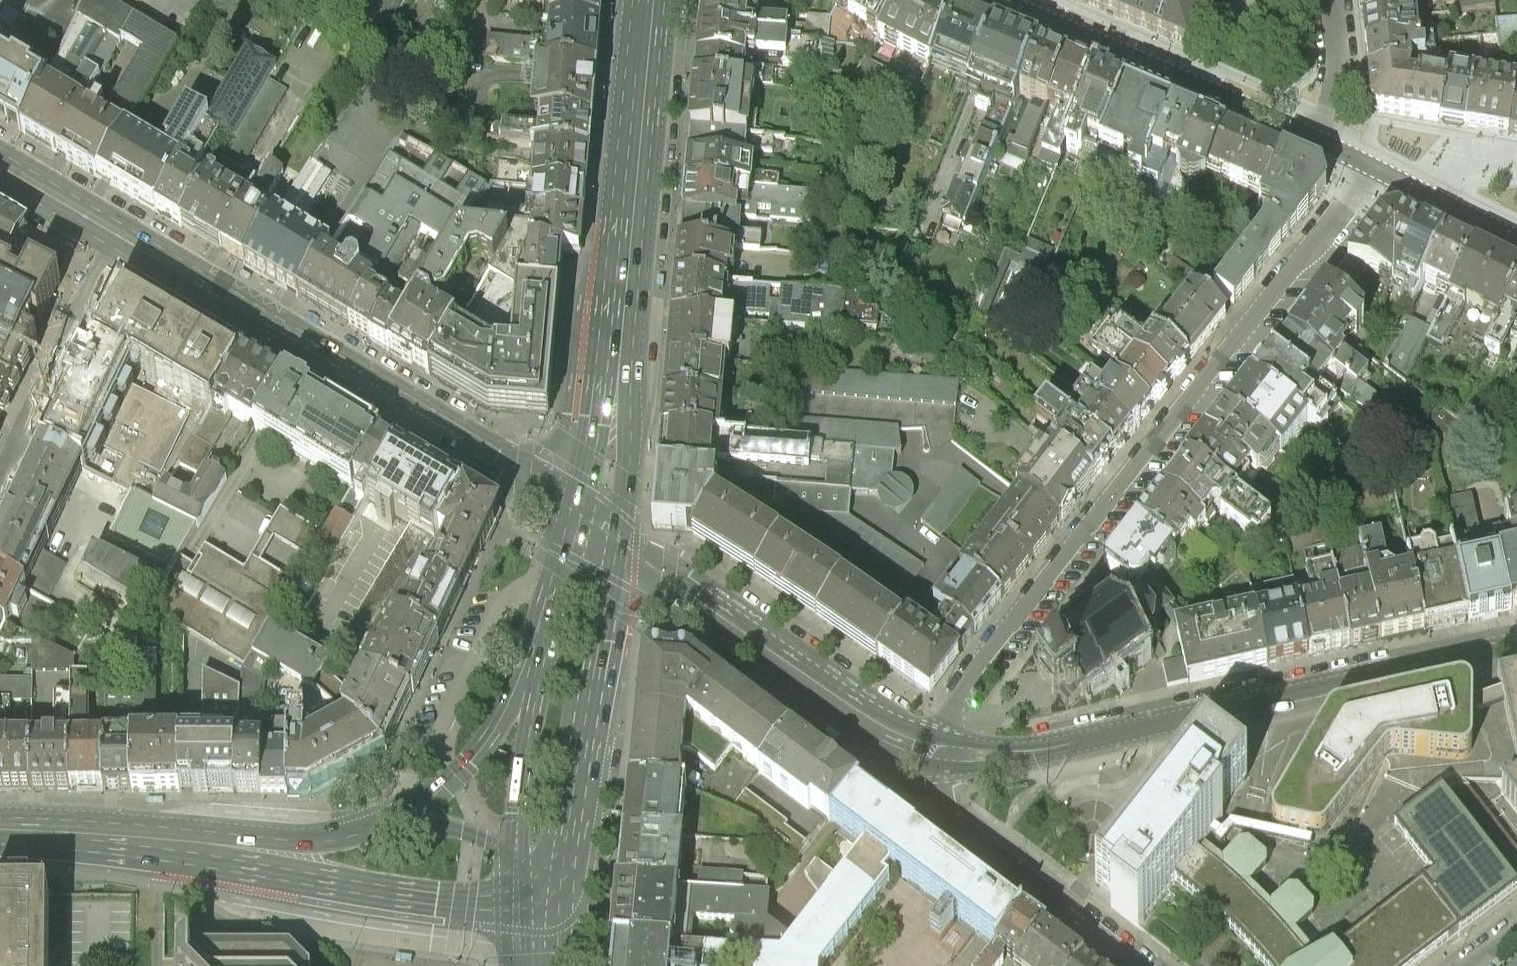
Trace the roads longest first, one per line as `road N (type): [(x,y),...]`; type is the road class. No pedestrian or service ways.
road 1 (residential): [(945,751),(960,706),(1374,165)]
road 2 (tertiary): [(945,751),(989,761),(1042,755),(1516,647)]
road 3 (tertiary): [(125,238),(596,521)]
road 4 (primary): [(655,0),(616,430),(596,521)]
road 5 (tertiary): [(596,521),(882,729),(945,751)]
road 6 (primary): [(535,880),(570,825),(609,602),(596,521)]
road 7 (residential): [(1316,138),(989,0)]
road 8 (primary): [(252,849),(334,889),(437,905),(508,899),(535,880)]
road 9 (residential): [(945,751),(953,818),(1132,965)]
road 10 (residential): [(0,485),(125,238)]
road 11 (primary): [(0,830),(252,849)]
road 12 (primary): [(539,671),(472,761),(392,823)]
road 13 (primary): [(539,671),(518,813),(535,880)]
road 14 (primary): [(596,521),(560,571),(539,671)]
road 15 (primary): [(535,880),(476,833),(392,823)]
road 16 (residential): [(1516,236),(1374,165)]
road 17 (tertiary): [(0,162),(125,238)]
road 18 (primary): [(392,823),(343,839),(252,849)]
road 19 (residential): [(1316,138),(1337,90),(1330,0)]

